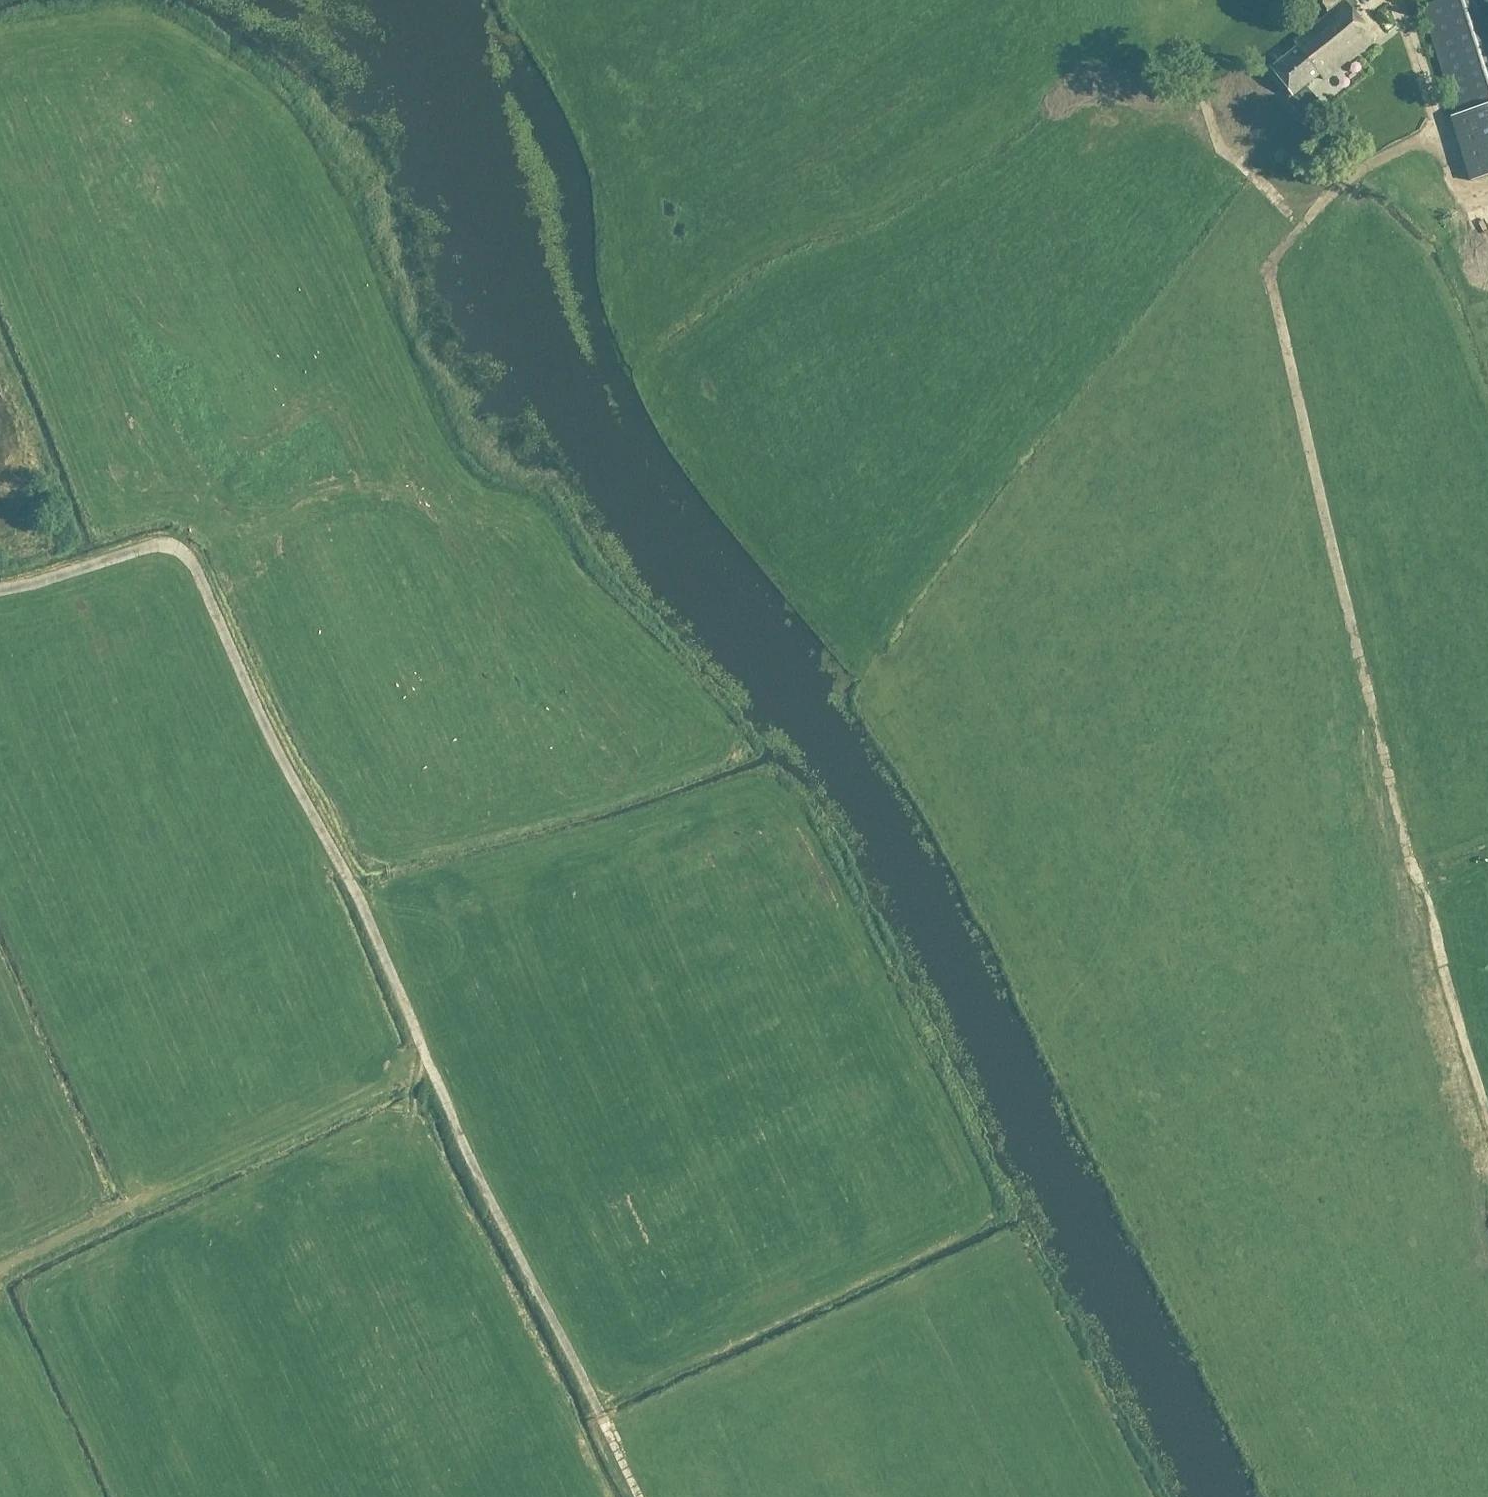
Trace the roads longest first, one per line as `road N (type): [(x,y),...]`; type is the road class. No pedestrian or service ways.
road 1 (track): [(639,1496),(461,1143),(361,910),(190,559),(154,546),(0,591)]

